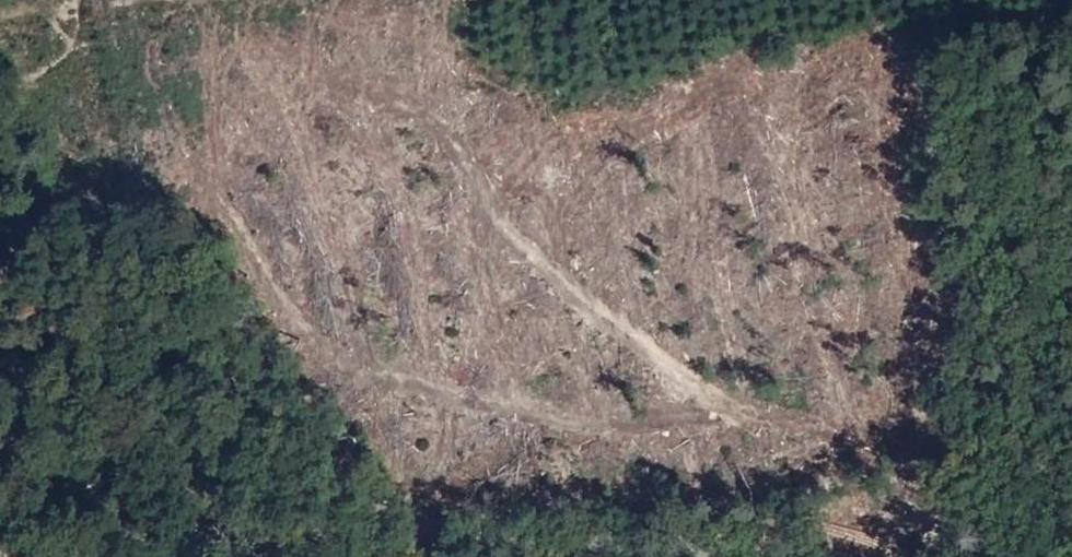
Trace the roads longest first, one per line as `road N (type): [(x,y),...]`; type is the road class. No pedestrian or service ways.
road 1 (track): [(114,556),(303,538),(661,556)]
road 2 (track): [(165,0),(0,20)]

